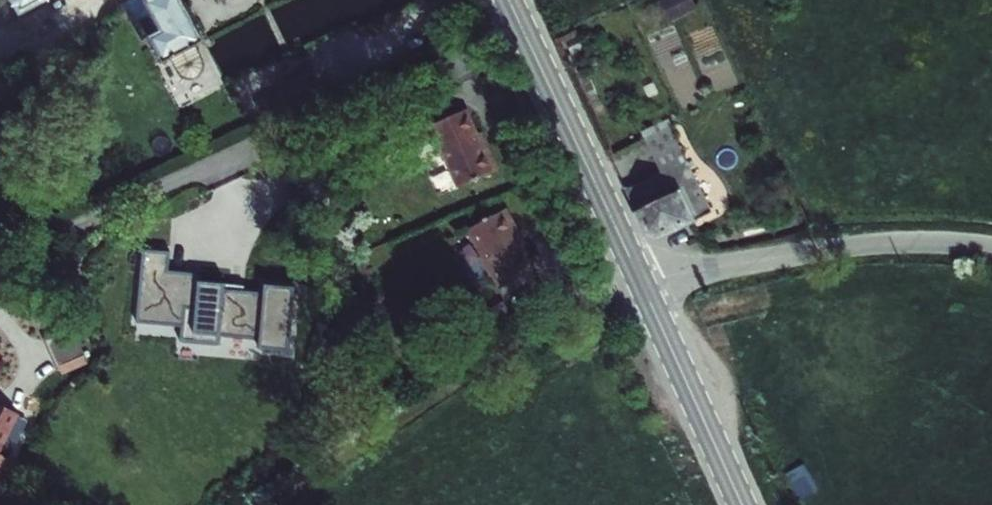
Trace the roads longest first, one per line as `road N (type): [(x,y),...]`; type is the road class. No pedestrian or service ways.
road 1 (residential): [(991,249),(857,246),(641,284)]
road 2 (secondary): [(509,0),(641,284)]
road 3 (secondary): [(641,284),(742,504)]

